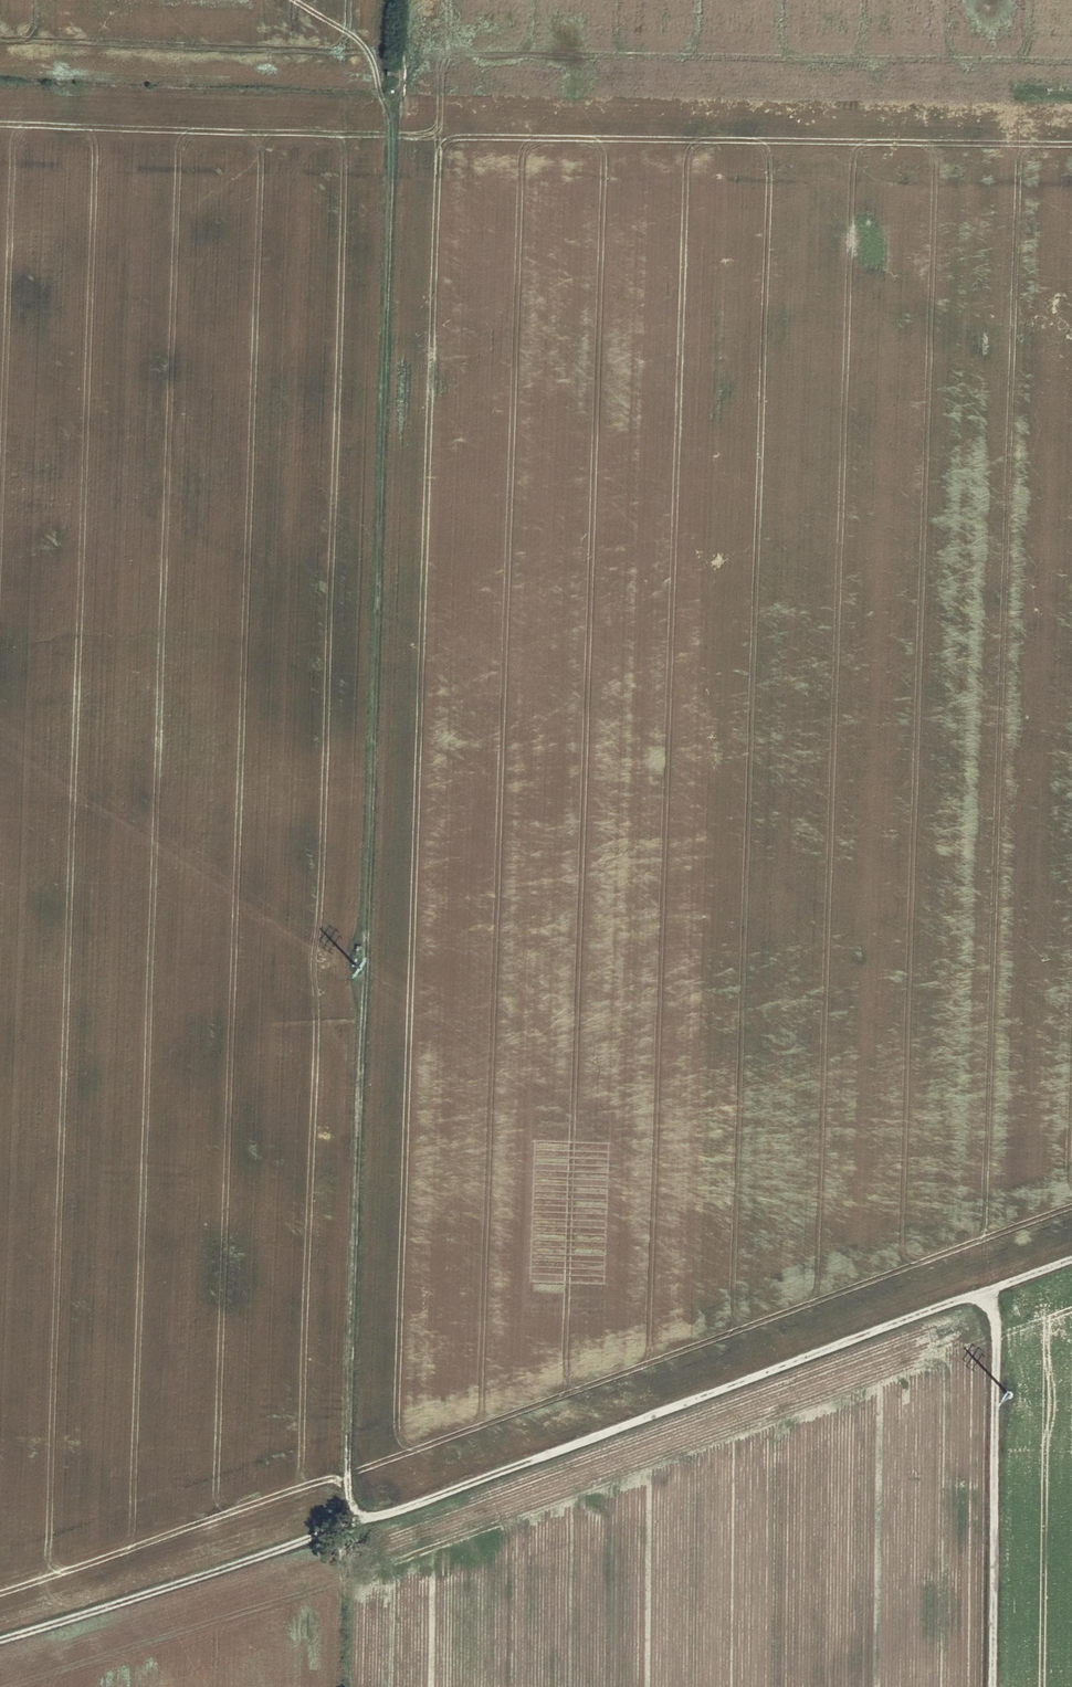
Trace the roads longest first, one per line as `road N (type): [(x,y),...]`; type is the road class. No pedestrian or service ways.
road 1 (track): [(1071,1255),(350,1526),(0,1636)]
road 2 (track): [(986,1287),(994,1322),(989,1686)]

